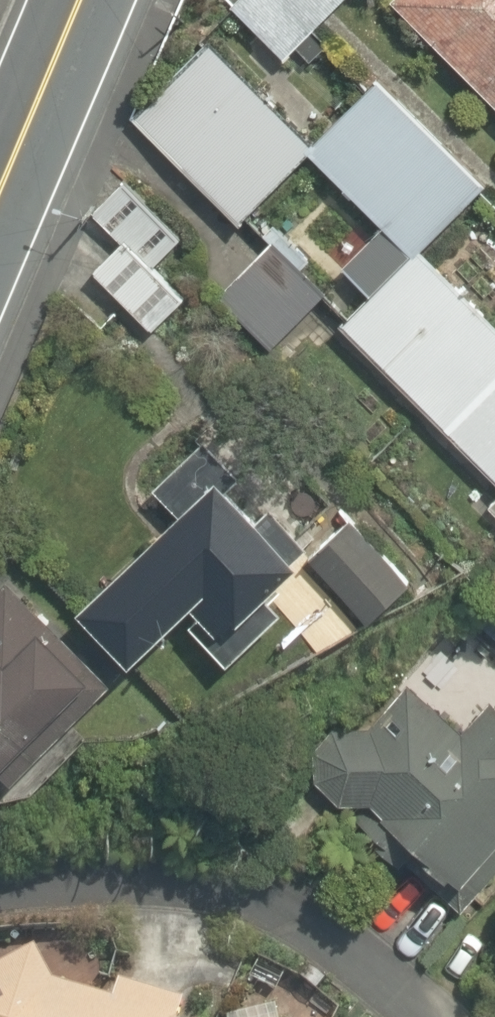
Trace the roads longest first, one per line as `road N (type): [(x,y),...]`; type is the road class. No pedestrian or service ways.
road 1 (residential): [(0,898),(133,878),(259,900),(309,921),(426,1016)]
road 2 (secondary): [(0,193),(80,0)]

